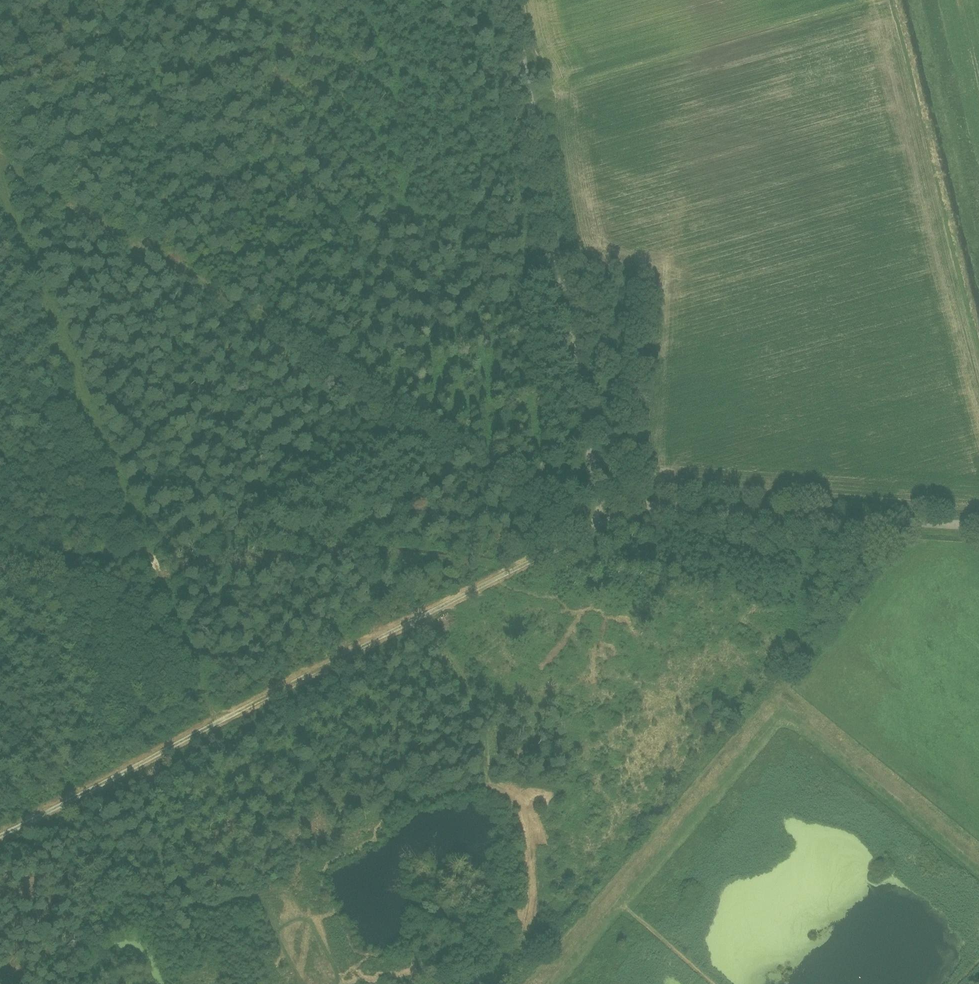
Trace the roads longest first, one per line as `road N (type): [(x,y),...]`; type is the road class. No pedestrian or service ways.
road 1 (track): [(0,842),(621,522)]
road 2 (track): [(621,522),(590,477),(511,0)]
road 3 (track): [(978,530),(779,518),(621,522)]

